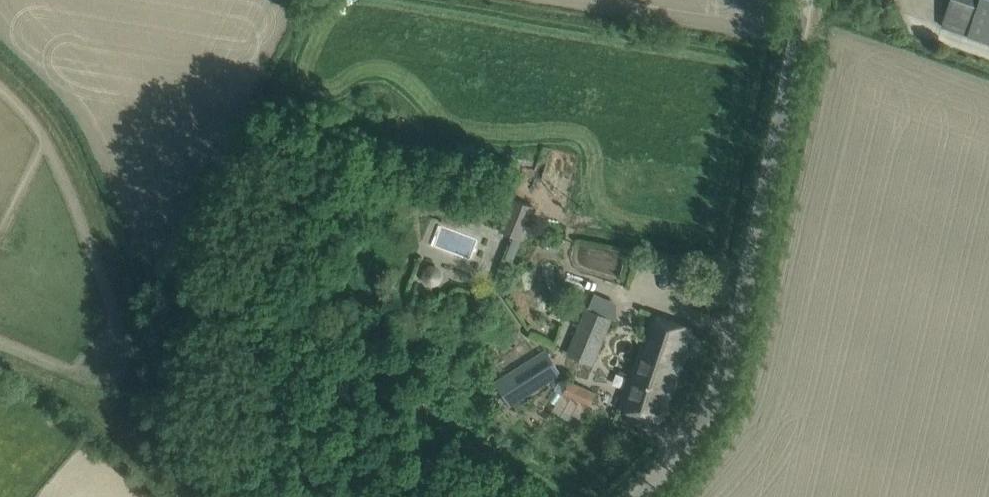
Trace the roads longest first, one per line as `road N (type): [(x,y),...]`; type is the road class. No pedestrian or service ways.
road 1 (unclassified): [(634,496),(697,435),(723,389),(803,0)]

